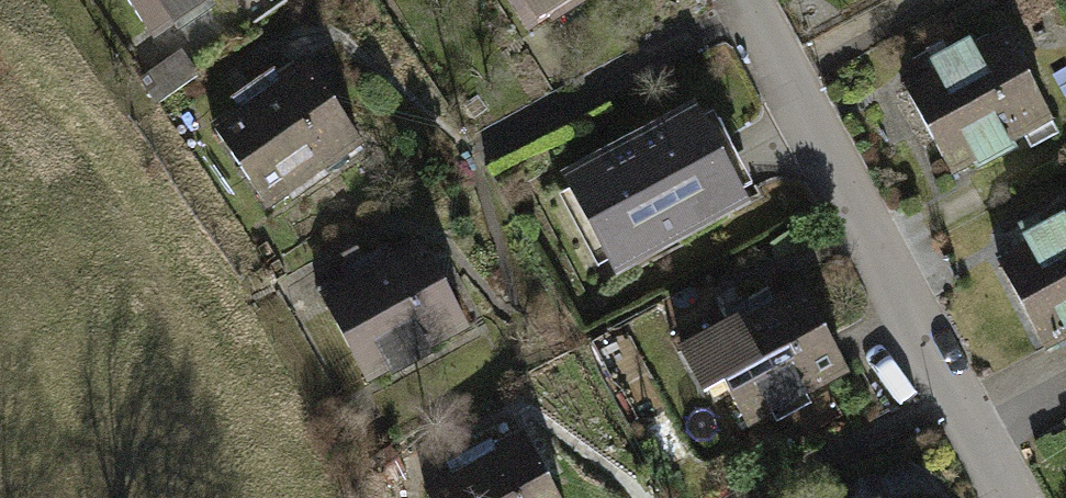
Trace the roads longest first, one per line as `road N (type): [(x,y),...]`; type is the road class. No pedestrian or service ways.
road 1 (residential): [(1004,497),(744,0)]

